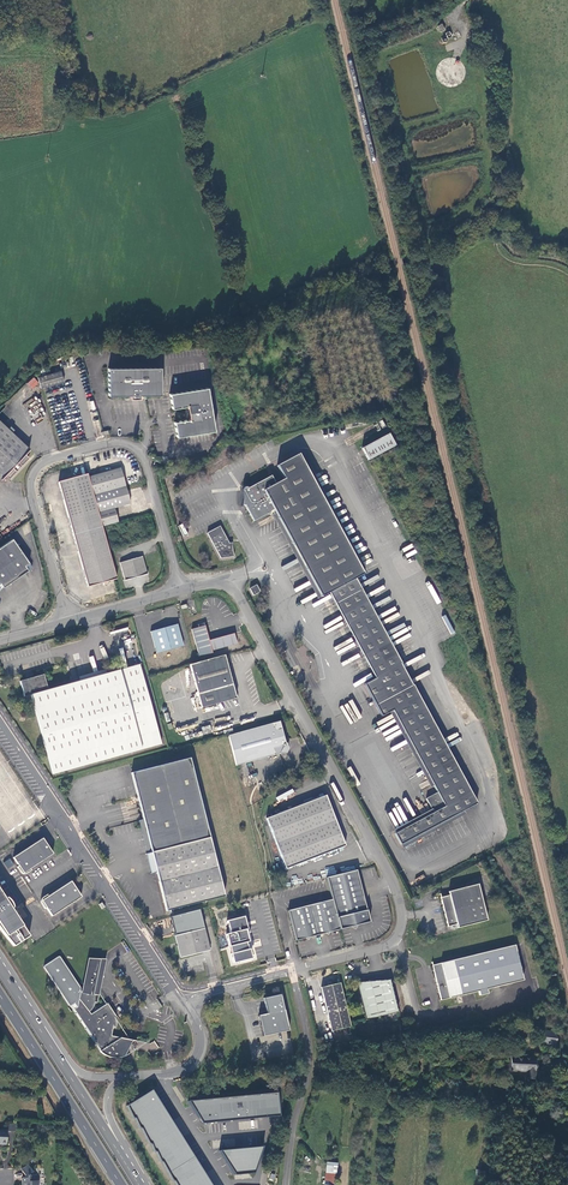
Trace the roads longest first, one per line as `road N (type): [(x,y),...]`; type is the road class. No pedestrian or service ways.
road 1 (unclassified): [(181,591),(217,584),(235,592),(397,897),(395,942),(292,971)]
road 2 (unclassified): [(181,591),(143,459),(128,446),(105,444),(42,463),(31,478),(70,622)]
road 3 (unclassified): [(0,721),(183,1000)]
road 4 (trunk): [(139,1184),(0,968)]
road 5 (trunk): [(0,995),(122,1184)]
road 6 (unclassified): [(292,971),(310,1069),(286,1184)]
road 7 (trunk): [(119,1076),(89,1076),(74,1066),(0,960)]
road 8 (trunk): [(148,1184),(107,1106),(119,1076)]

